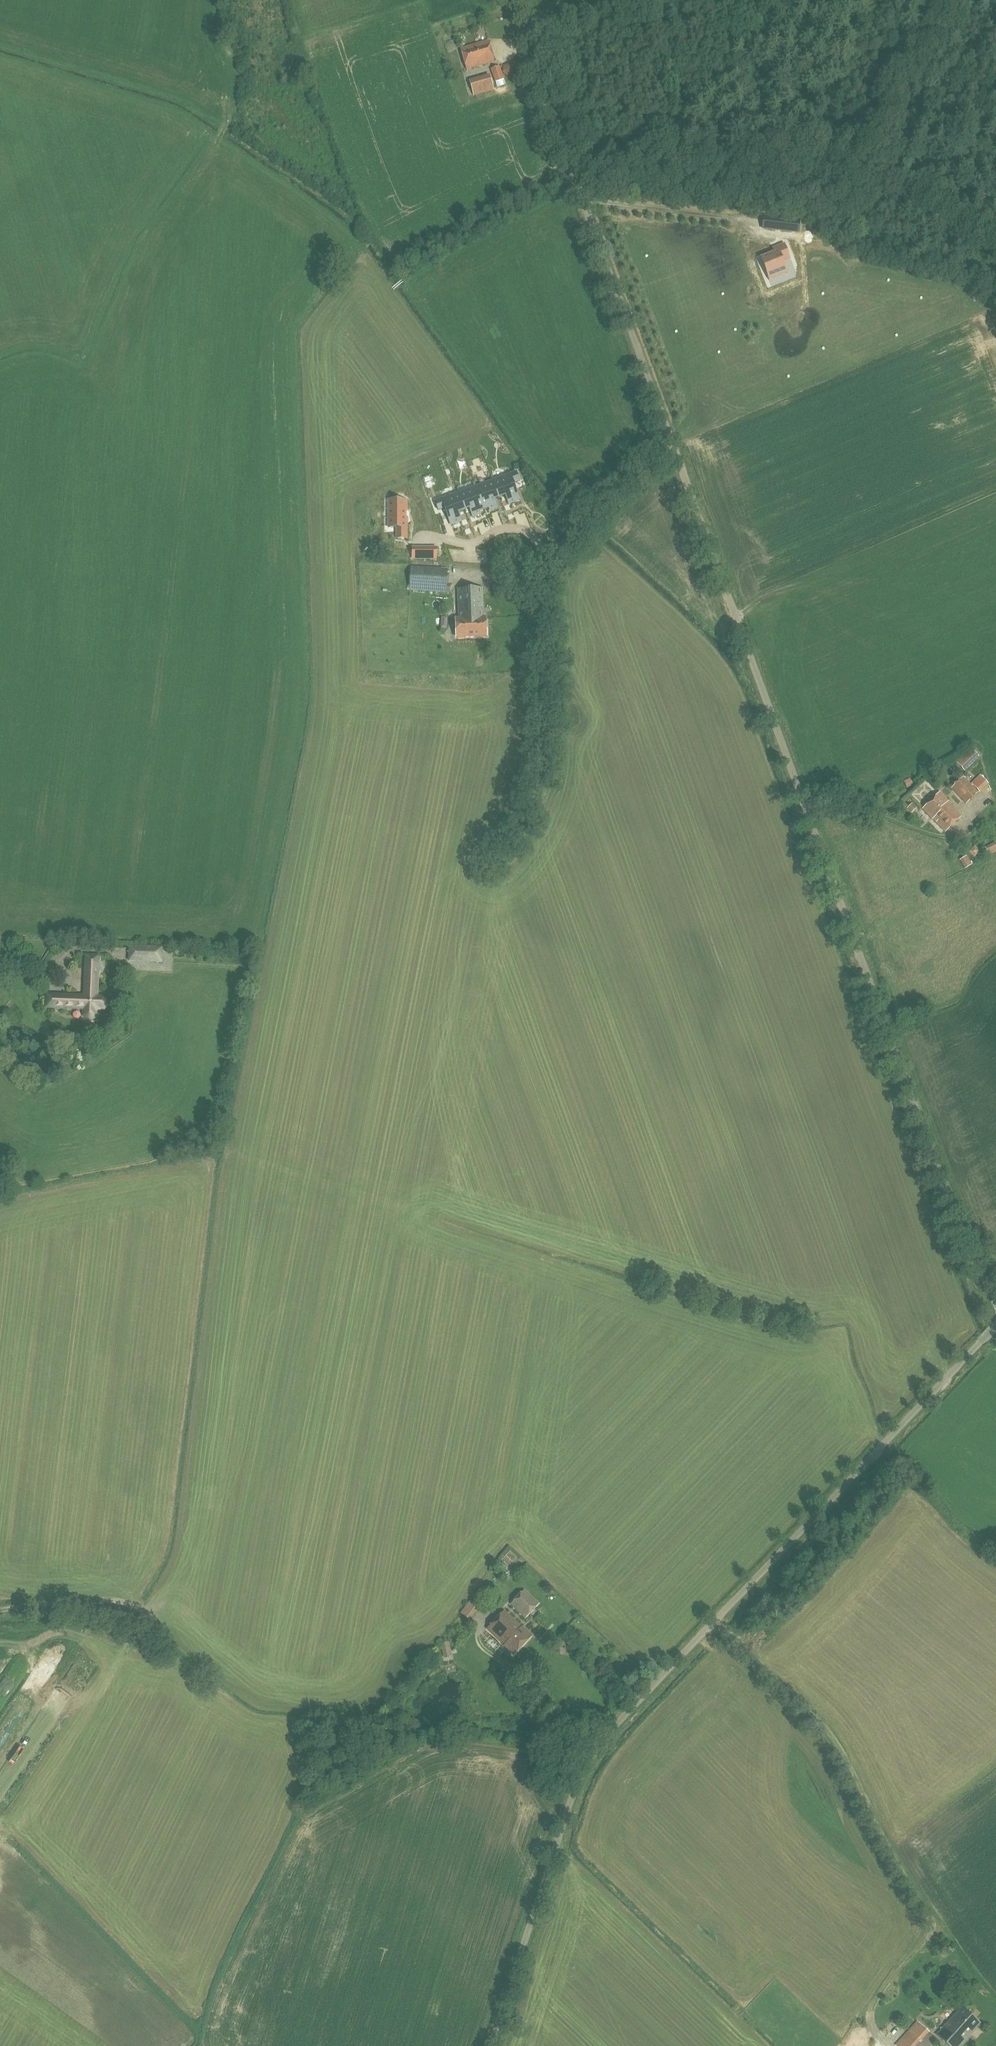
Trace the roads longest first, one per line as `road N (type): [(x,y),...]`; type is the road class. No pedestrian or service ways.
road 1 (unclassified): [(995,1298),(956,1220),(509,0)]
road 2 (unclassified): [(491,2045),(568,1814),(605,1742),(995,1326)]
road 3 (track): [(716,1623),(813,1719),(939,1931),(873,2003),(871,2024),(889,2045)]
road 4 (track): [(574,173),(741,155),(846,155),(995,246)]
road 5 (track): [(568,1814),(541,1833),(505,1783),(443,1774),(306,1847),(295,1840)]
road 6 (track): [(568,1814),(535,1753),(548,1713),(523,1695),(515,1672),(477,1635),(505,1594)]

